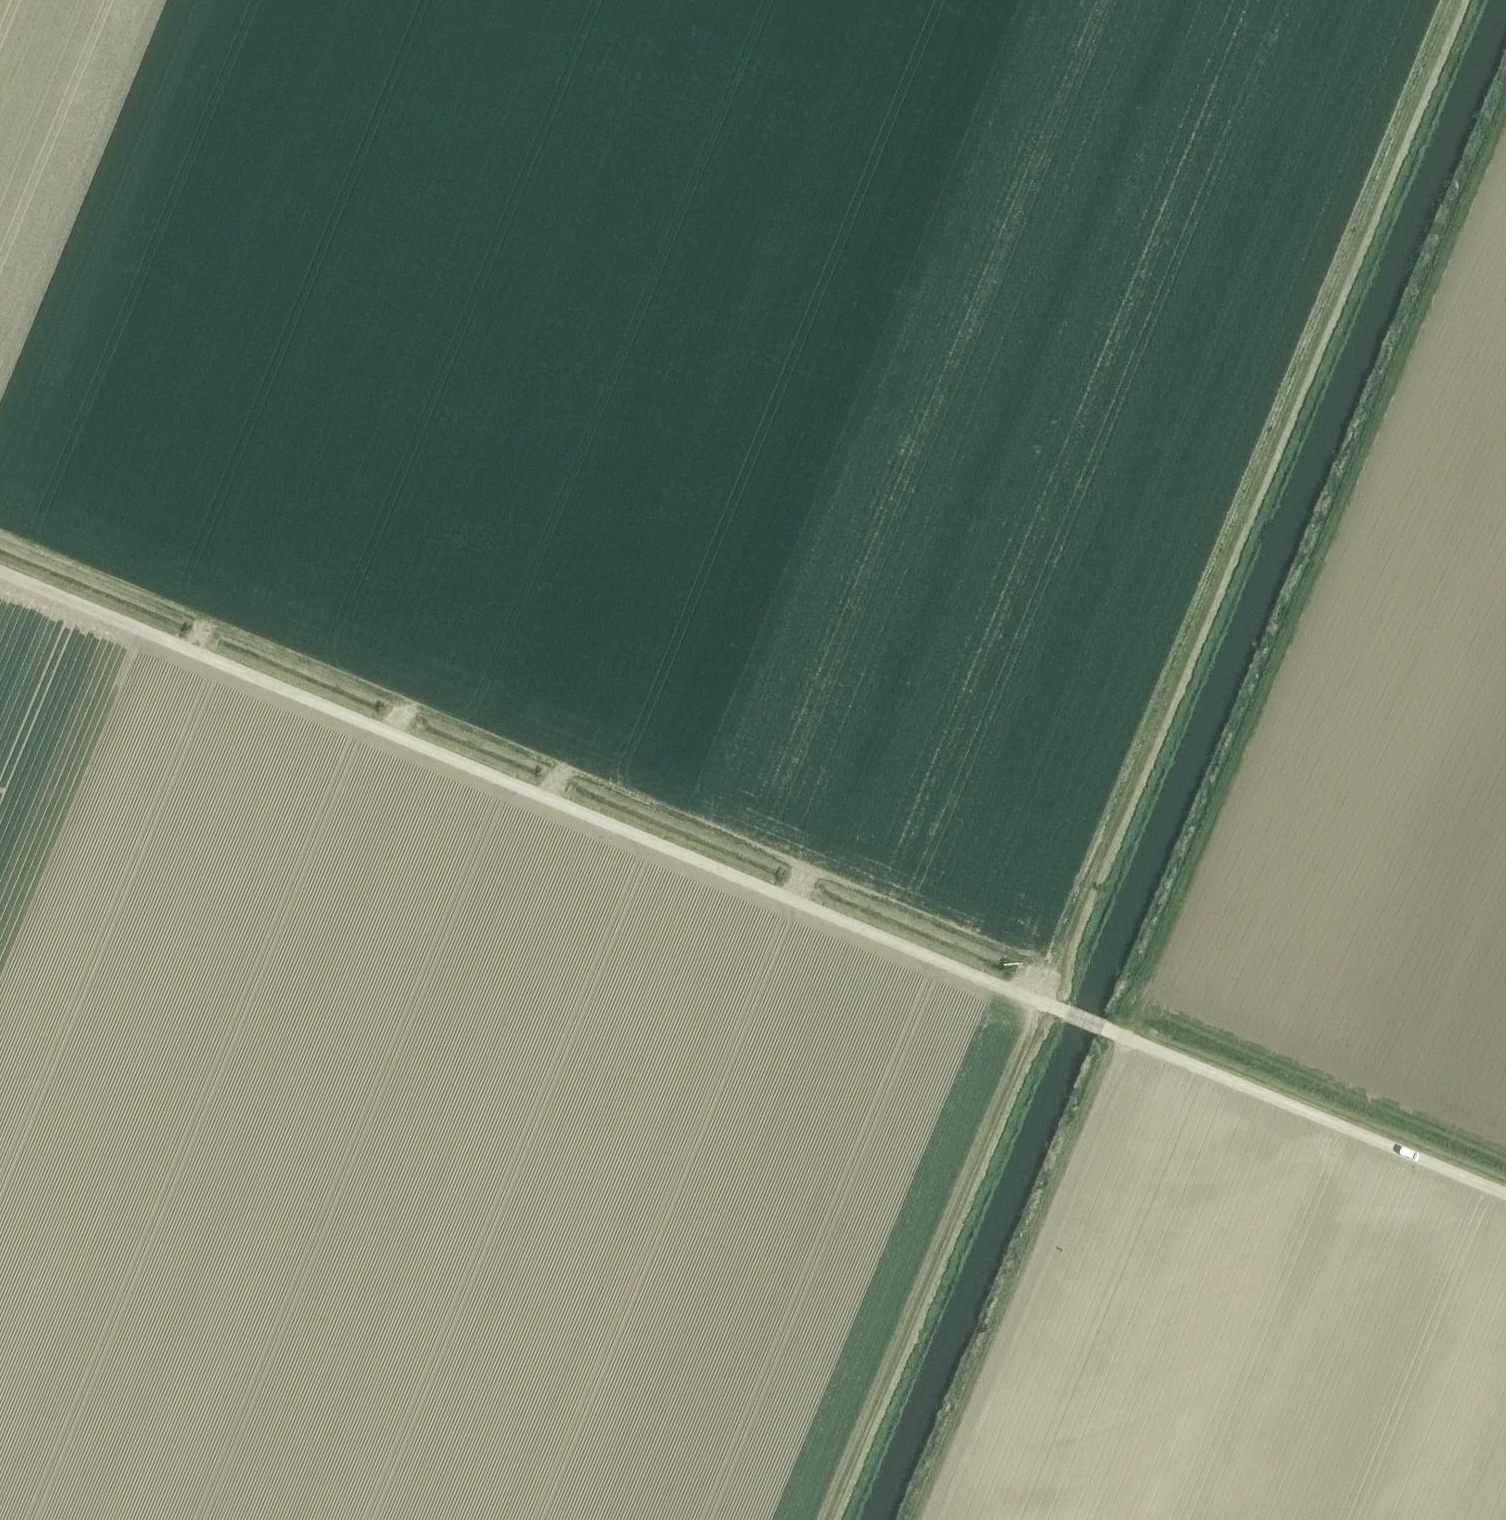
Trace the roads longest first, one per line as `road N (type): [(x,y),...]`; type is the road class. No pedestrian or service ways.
road 1 (track): [(0,571),(1505,1195)]

